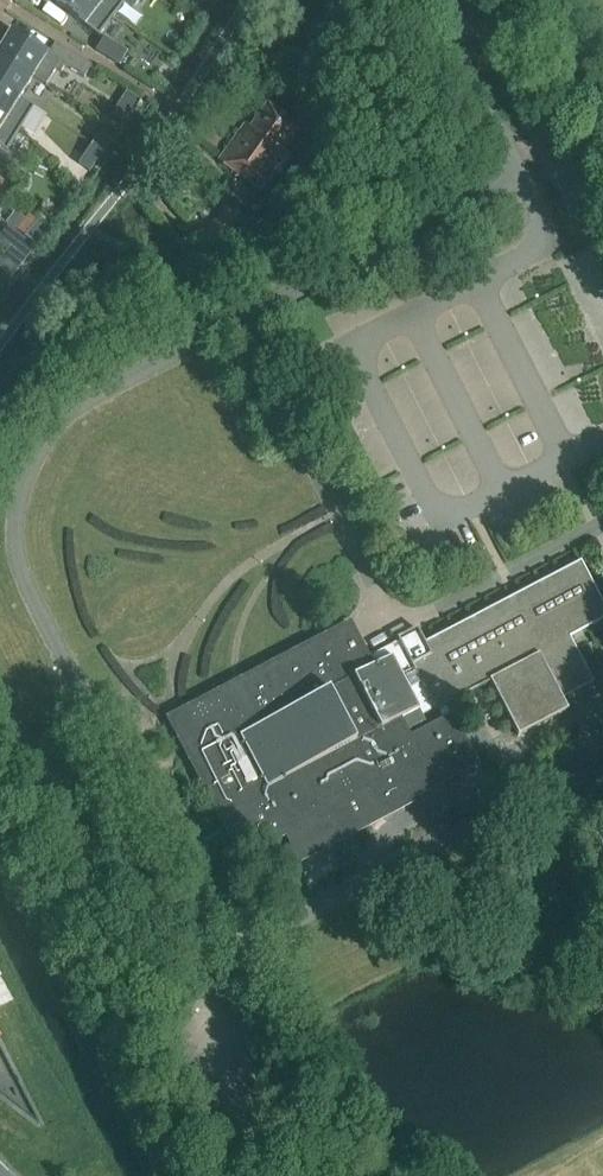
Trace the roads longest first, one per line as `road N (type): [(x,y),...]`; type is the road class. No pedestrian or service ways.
road 1 (residential): [(132,177),(249,0)]

